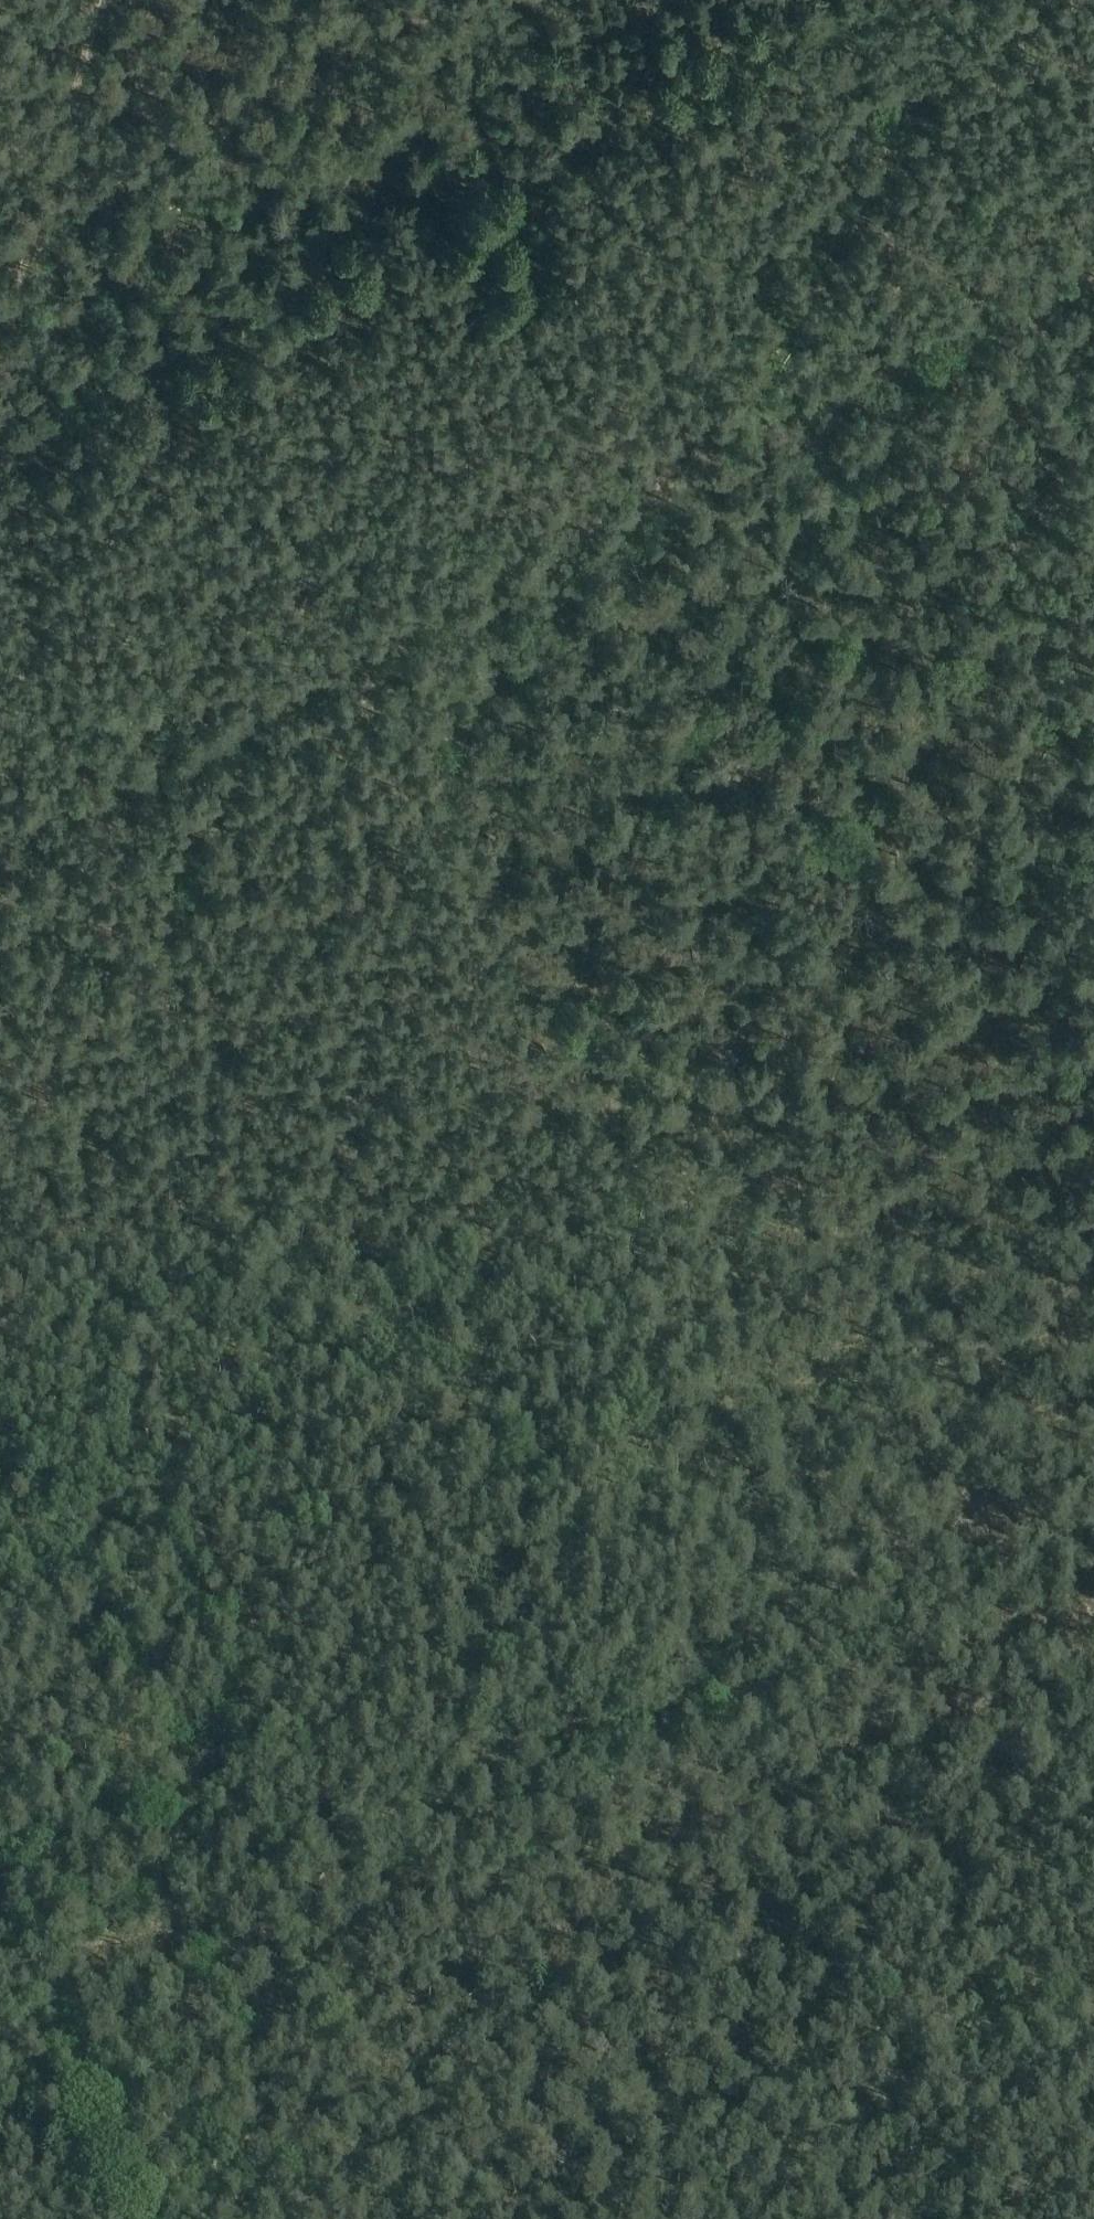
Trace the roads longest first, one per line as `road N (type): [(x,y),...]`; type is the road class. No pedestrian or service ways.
road 1 (track): [(147,2218),(0,1860)]
road 2 (track): [(0,324),(50,184),(99,0)]

